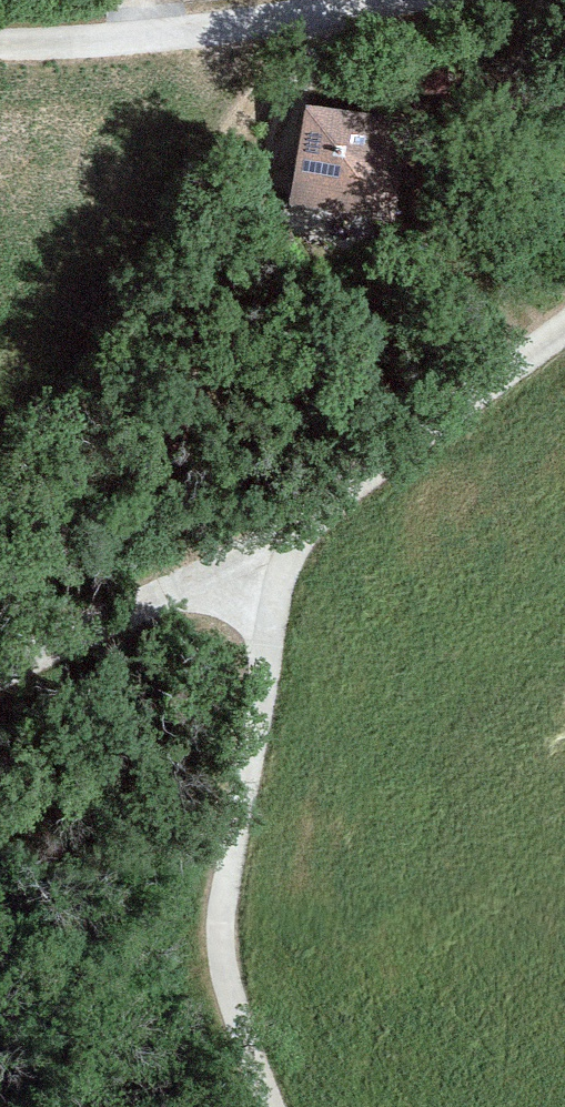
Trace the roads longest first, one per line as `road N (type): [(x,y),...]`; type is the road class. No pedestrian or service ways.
road 1 (track): [(564,329),(325,510),(279,564),(221,939),(235,1015),(269,1106)]
road 2 (track): [(414,0),(106,36),(0,39)]
road 3 (track): [(0,677),(325,510)]

